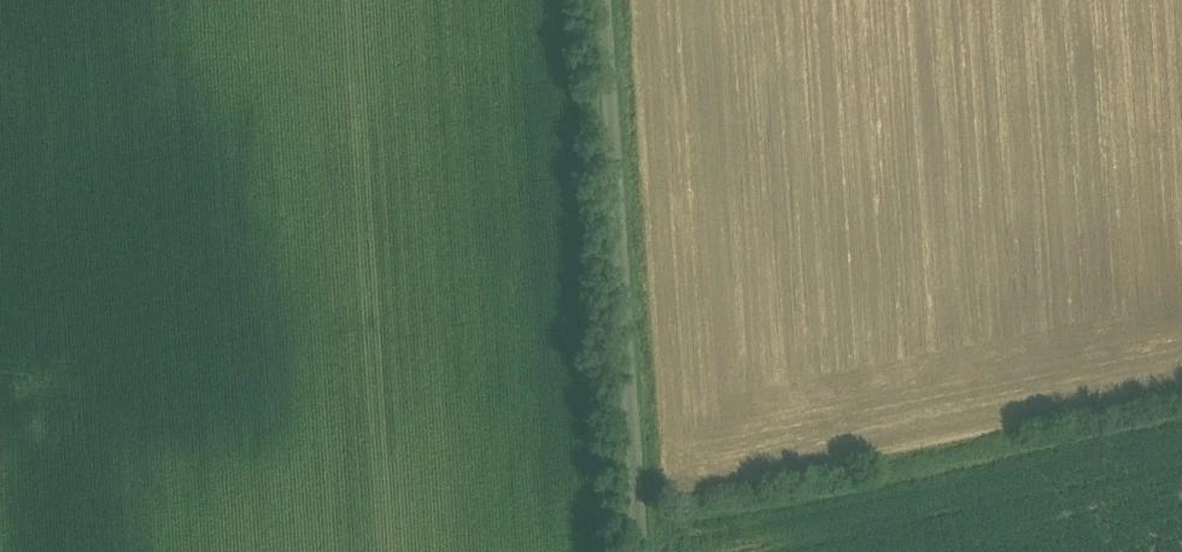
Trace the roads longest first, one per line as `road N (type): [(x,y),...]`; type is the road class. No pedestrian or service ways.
road 1 (residential): [(640,551),(603,0)]

